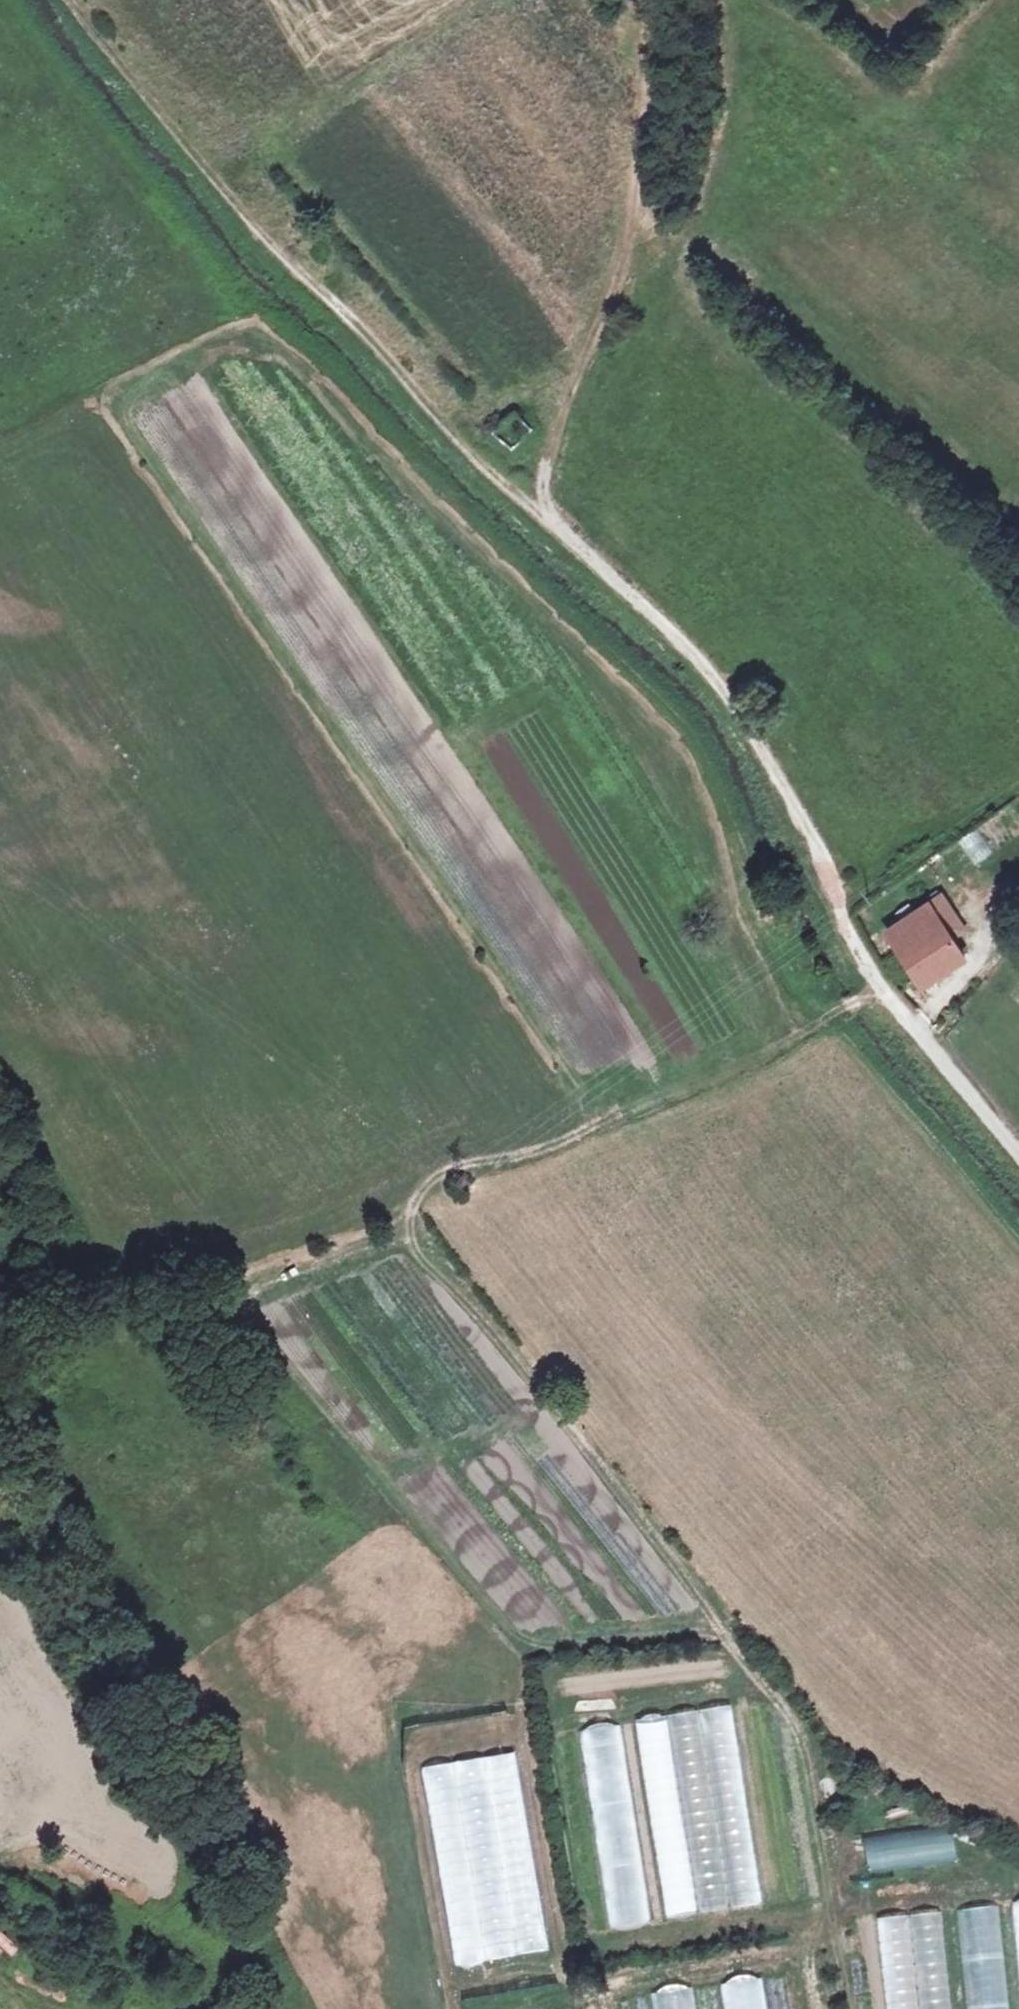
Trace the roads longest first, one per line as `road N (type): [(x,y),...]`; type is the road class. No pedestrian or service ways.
road 1 (track): [(1018,1149),(902,1008),(847,921),(824,847),(739,694),(697,641),(551,516),(255,224),(77,0)]

